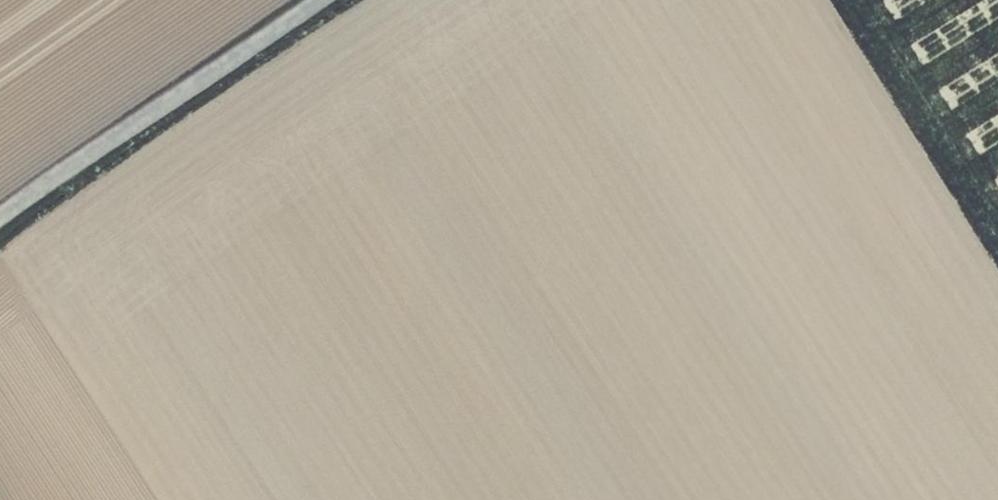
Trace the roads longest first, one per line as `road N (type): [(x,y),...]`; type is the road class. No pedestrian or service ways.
road 1 (track): [(314,0),(0,217)]

